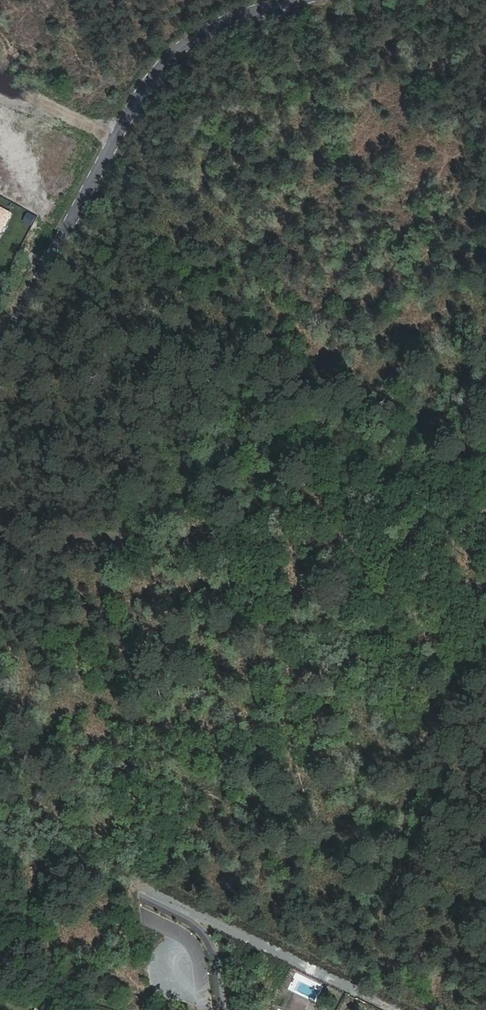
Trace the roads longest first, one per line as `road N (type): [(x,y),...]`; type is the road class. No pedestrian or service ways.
road 1 (secondary): [(296,0),(213,28),(142,91),(0,354)]
road 2 (residential): [(141,914),(197,951),(205,1009)]

